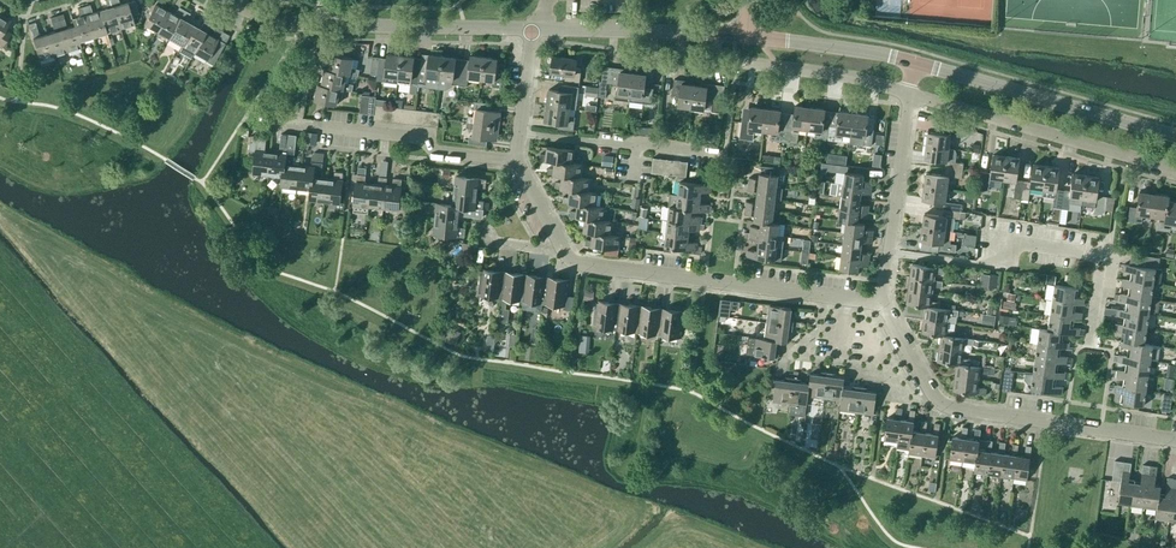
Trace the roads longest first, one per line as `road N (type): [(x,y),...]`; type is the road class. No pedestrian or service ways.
road 1 (residential): [(1175,439),(934,404),(882,302)]
road 2 (residential): [(882,302),(585,266),(562,247)]
road 3 (tertiary): [(533,31),(286,25),(225,0)]
road 4 (residential): [(1175,172),(907,94)]
road 5 (tertiary): [(915,63),(1175,136)]
road 6 (residential): [(517,161),(435,152),(421,138),(275,123)]
road 7 (residential): [(882,302),(907,94)]
road 8 (tertiary): [(747,36),(543,30)]
road 9 (tertiary): [(915,63),(747,36)]
road 10 (residential): [(907,94),(742,64)]
road 11 (residential): [(517,161),(533,31)]

